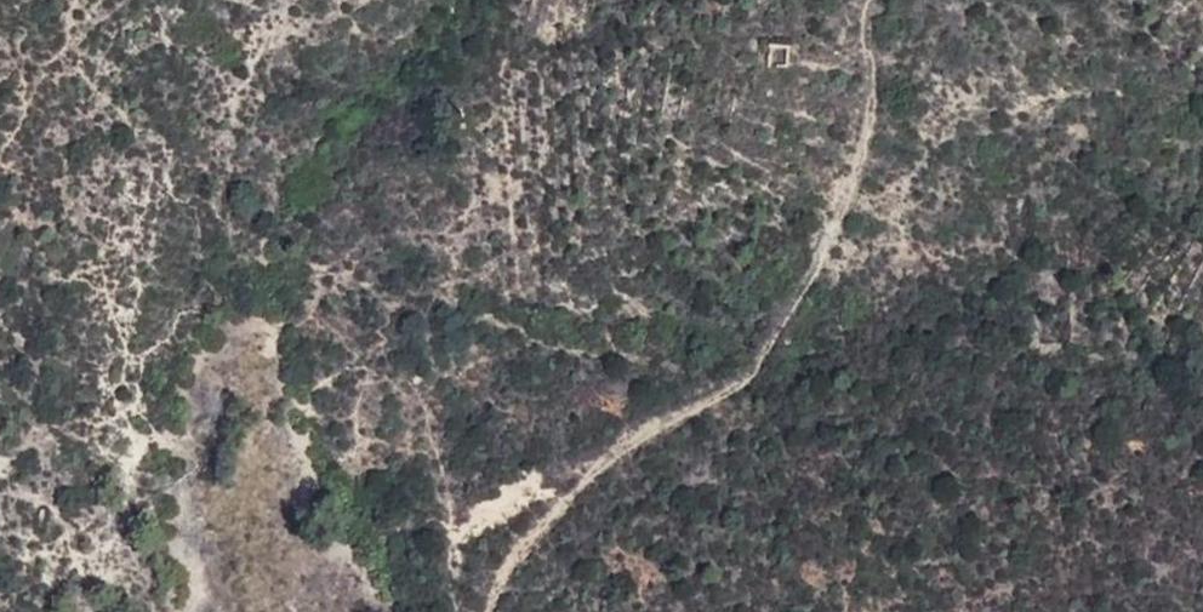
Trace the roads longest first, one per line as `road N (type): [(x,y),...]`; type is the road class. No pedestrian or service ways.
road 1 (track): [(486,611),(530,538),(586,467),(643,428),(734,396),(772,345),(856,176),(877,104),(871,0)]

